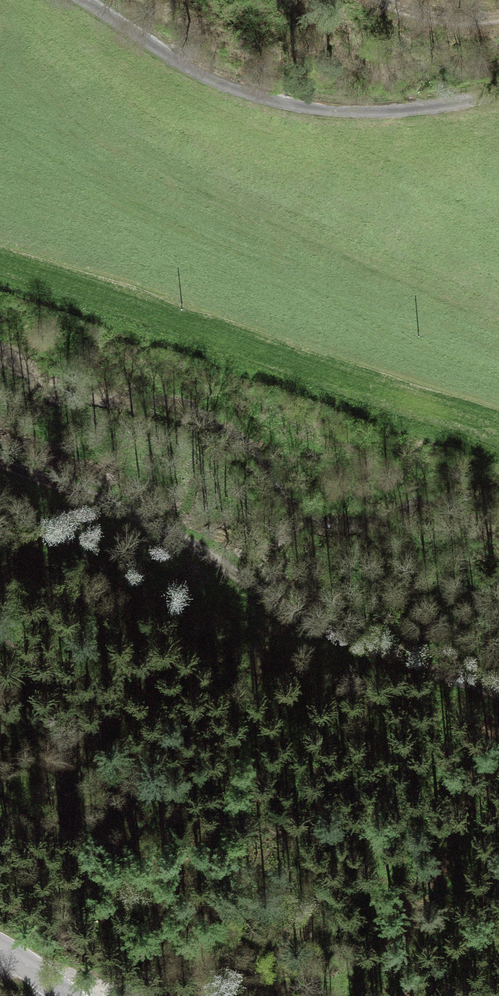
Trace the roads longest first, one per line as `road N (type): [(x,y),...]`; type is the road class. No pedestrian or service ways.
road 1 (track): [(0,463),(191,547),(313,625),(498,695)]
road 2 (track): [(84,0),(208,79),(297,107),(410,111),(498,92)]

